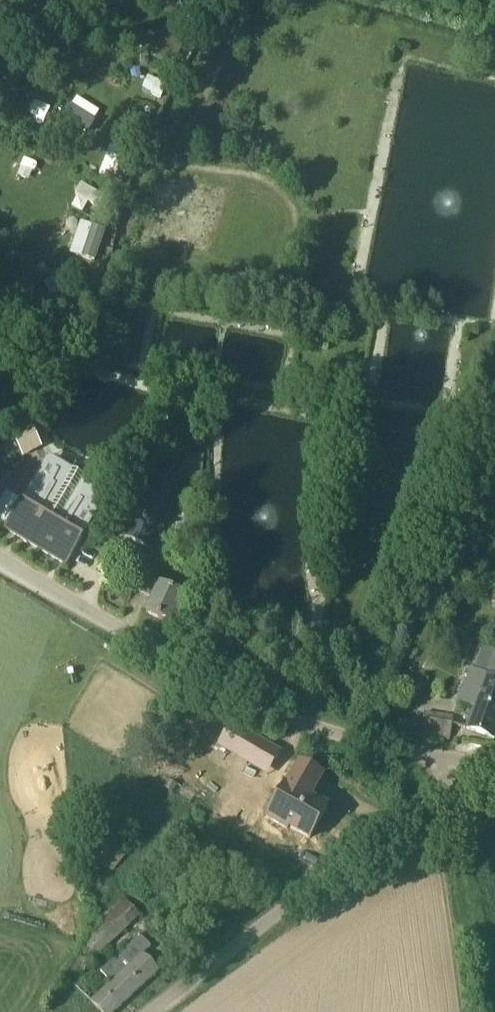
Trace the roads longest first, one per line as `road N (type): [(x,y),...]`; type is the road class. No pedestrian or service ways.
road 1 (unclassified): [(473,760),(333,734),(235,695),(0,555)]
road 2 (unclassified): [(153,1011),(473,760)]

